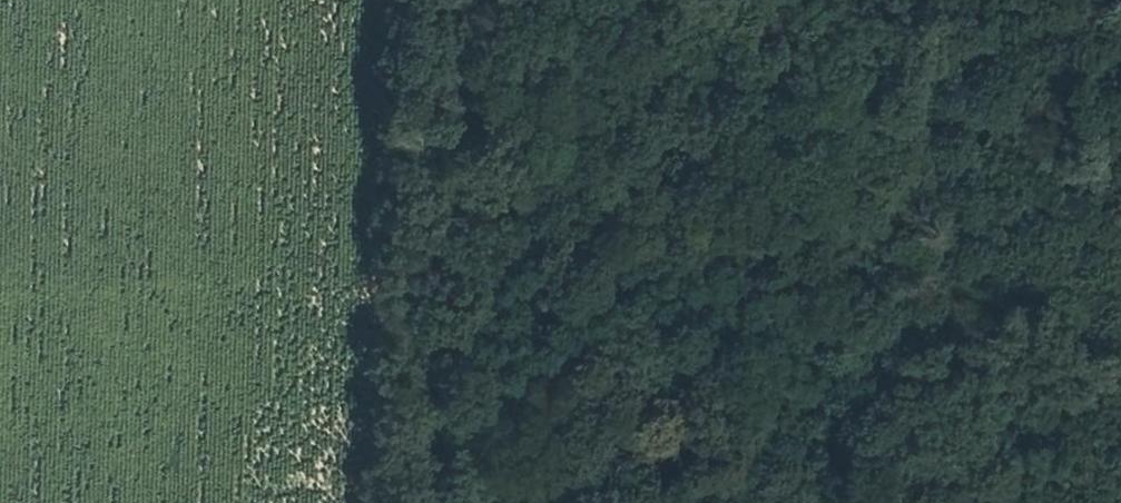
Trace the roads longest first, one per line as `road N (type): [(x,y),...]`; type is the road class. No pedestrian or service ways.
road 1 (track): [(944,502),(914,203),(879,0)]

